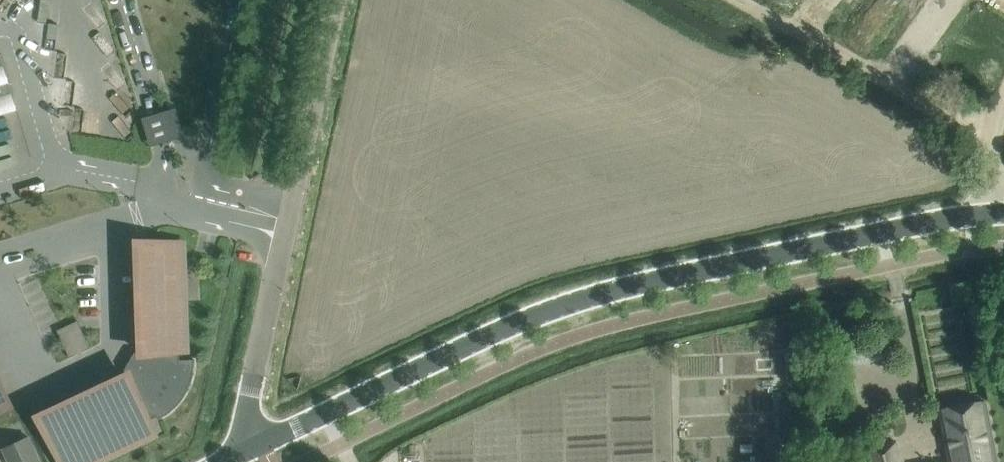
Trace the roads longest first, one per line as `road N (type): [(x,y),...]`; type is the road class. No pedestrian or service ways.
road 1 (tertiary): [(234,457),(543,313),(875,231),(1003,214)]
road 2 (unclassified): [(234,457),(337,0)]
road 3 (track): [(747,0),(994,139),(1002,214)]

